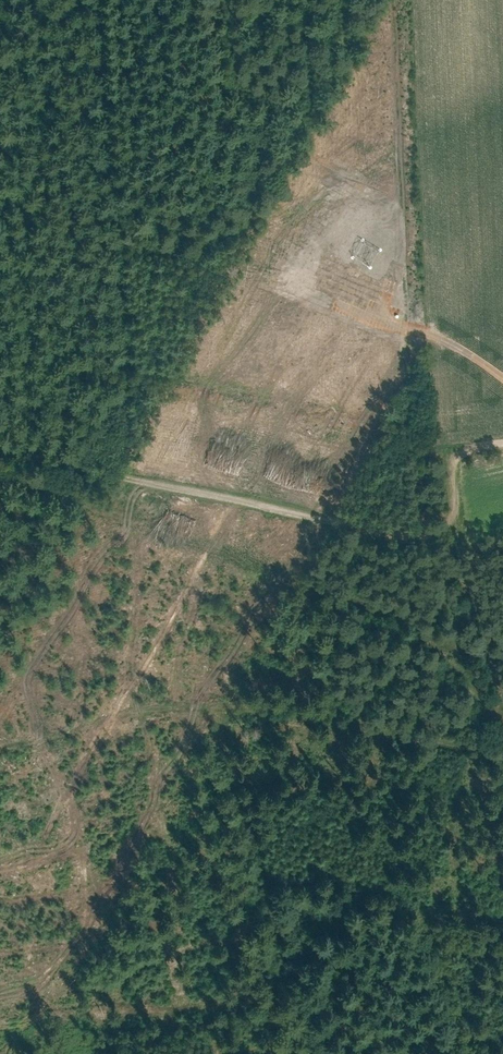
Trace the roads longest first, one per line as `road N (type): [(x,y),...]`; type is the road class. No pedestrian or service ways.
road 1 (track): [(381,0),(418,528),(445,594),(466,685),(493,710),(502,745)]
road 2 (track): [(500,734),(205,696),(308,1053)]
road 3 (track): [(121,470),(86,0)]
road 4 (track): [(502,437),(440,450),(432,460),(435,521),(418,528),(121,470)]
road 5 (track): [(205,696),(0,752)]
road 6 (track): [(0,447),(121,470)]

